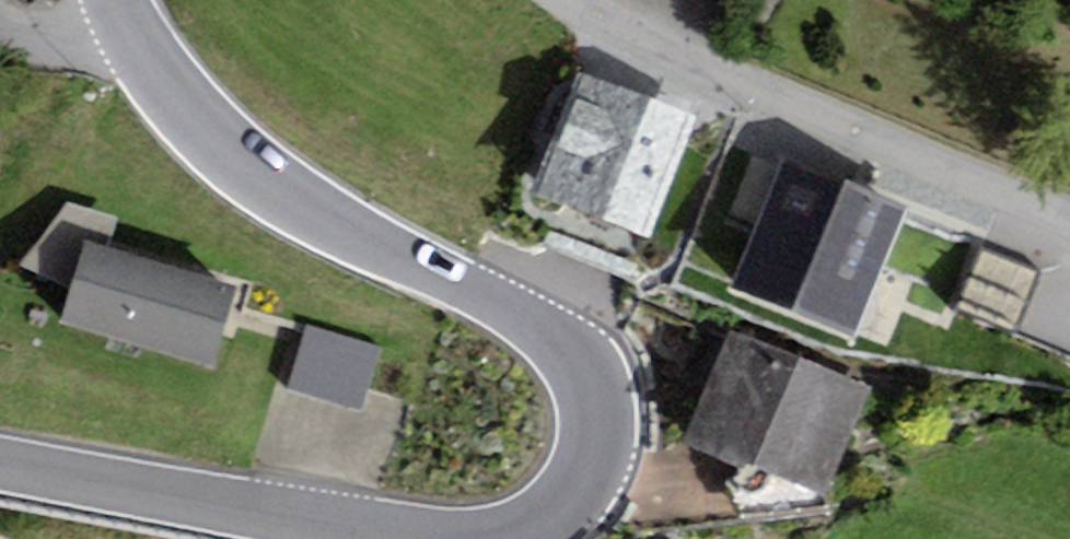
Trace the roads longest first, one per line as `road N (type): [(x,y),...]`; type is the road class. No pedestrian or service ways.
road 1 (tertiary): [(524,538),(546,528),(592,474),(602,415),(579,363),(508,307),(271,184),(180,103),(131,35)]
road 2 (residential): [(587,0),(740,81),(1069,218)]
road 3 (tertiary): [(0,459),(421,538)]
road 4 (residential): [(131,35),(47,39),(0,24)]

